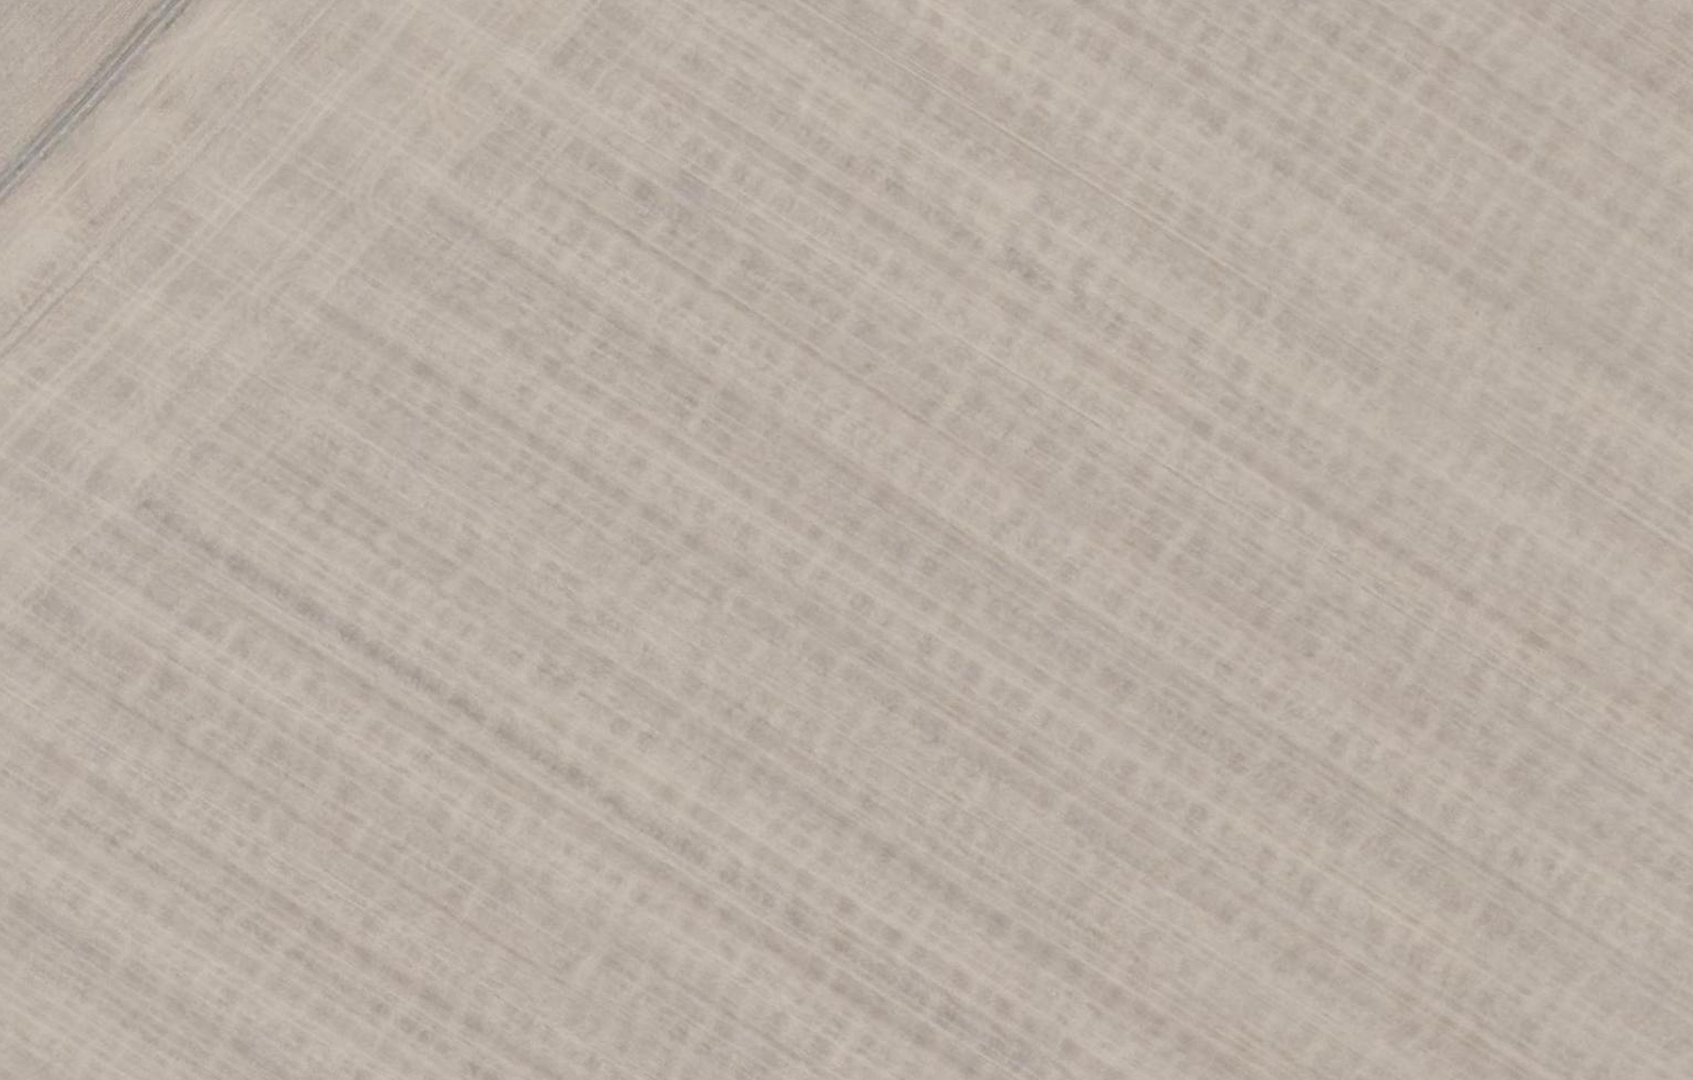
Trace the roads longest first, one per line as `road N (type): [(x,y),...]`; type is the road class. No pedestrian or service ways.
road 1 (track): [(201,0),(0,200)]

